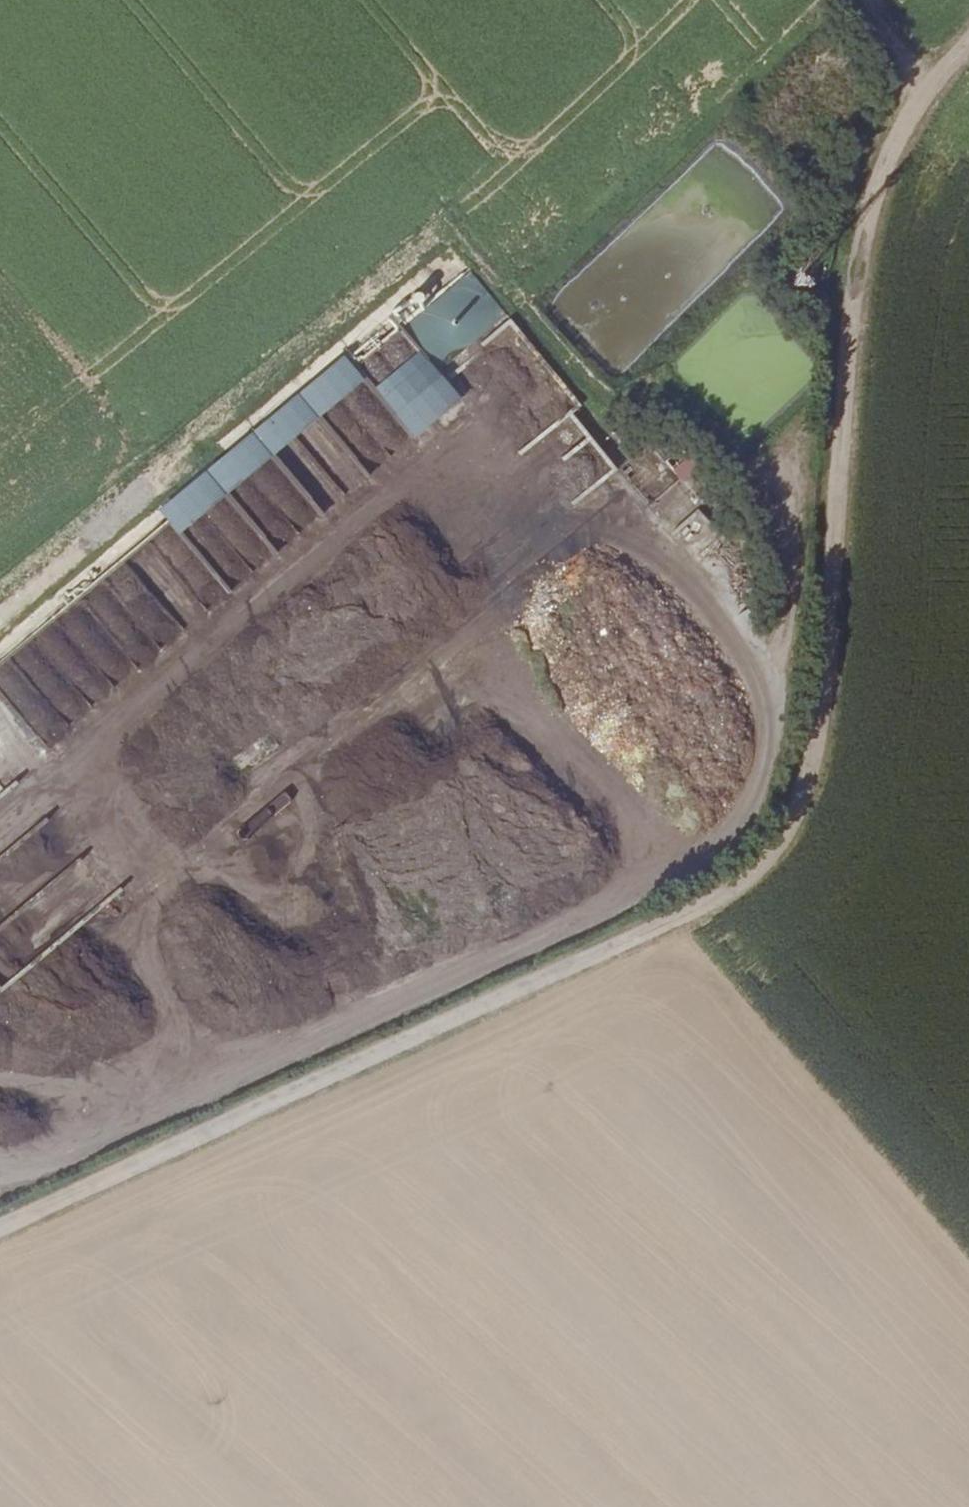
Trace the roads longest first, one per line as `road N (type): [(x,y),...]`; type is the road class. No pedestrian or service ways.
road 1 (track): [(0,1243),(751,887),(794,826),(825,729),(848,306),(863,233),(937,81),(968,45)]

